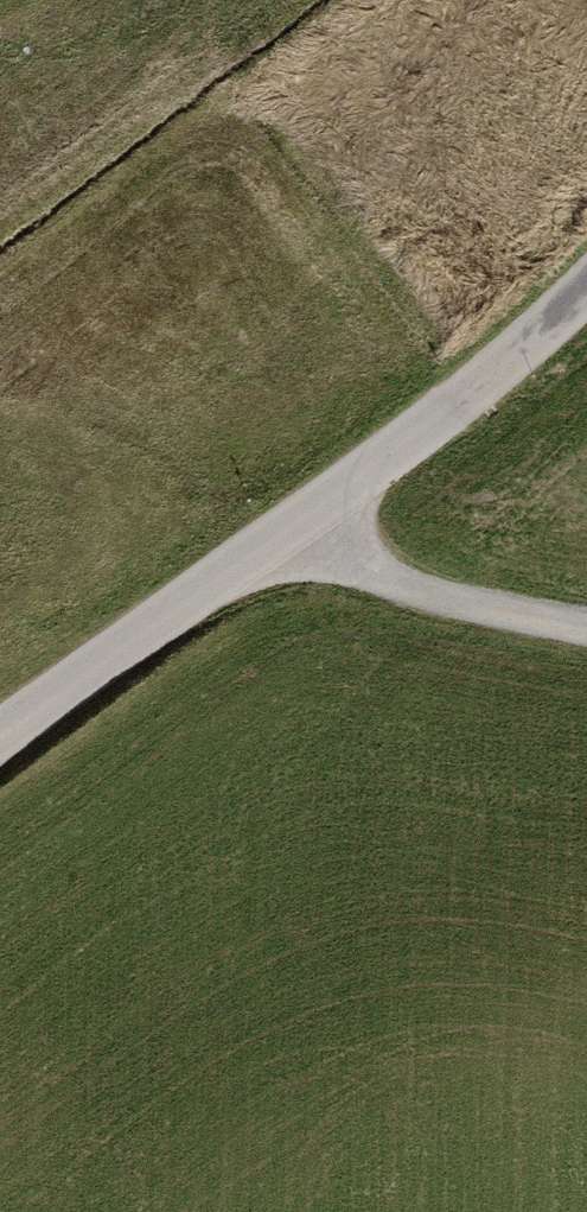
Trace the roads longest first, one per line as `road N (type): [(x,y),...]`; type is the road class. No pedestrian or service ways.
road 1 (unclassified): [(586,288),(514,356),(0,735)]
road 2 (track): [(277,534),(424,596),(586,632)]

